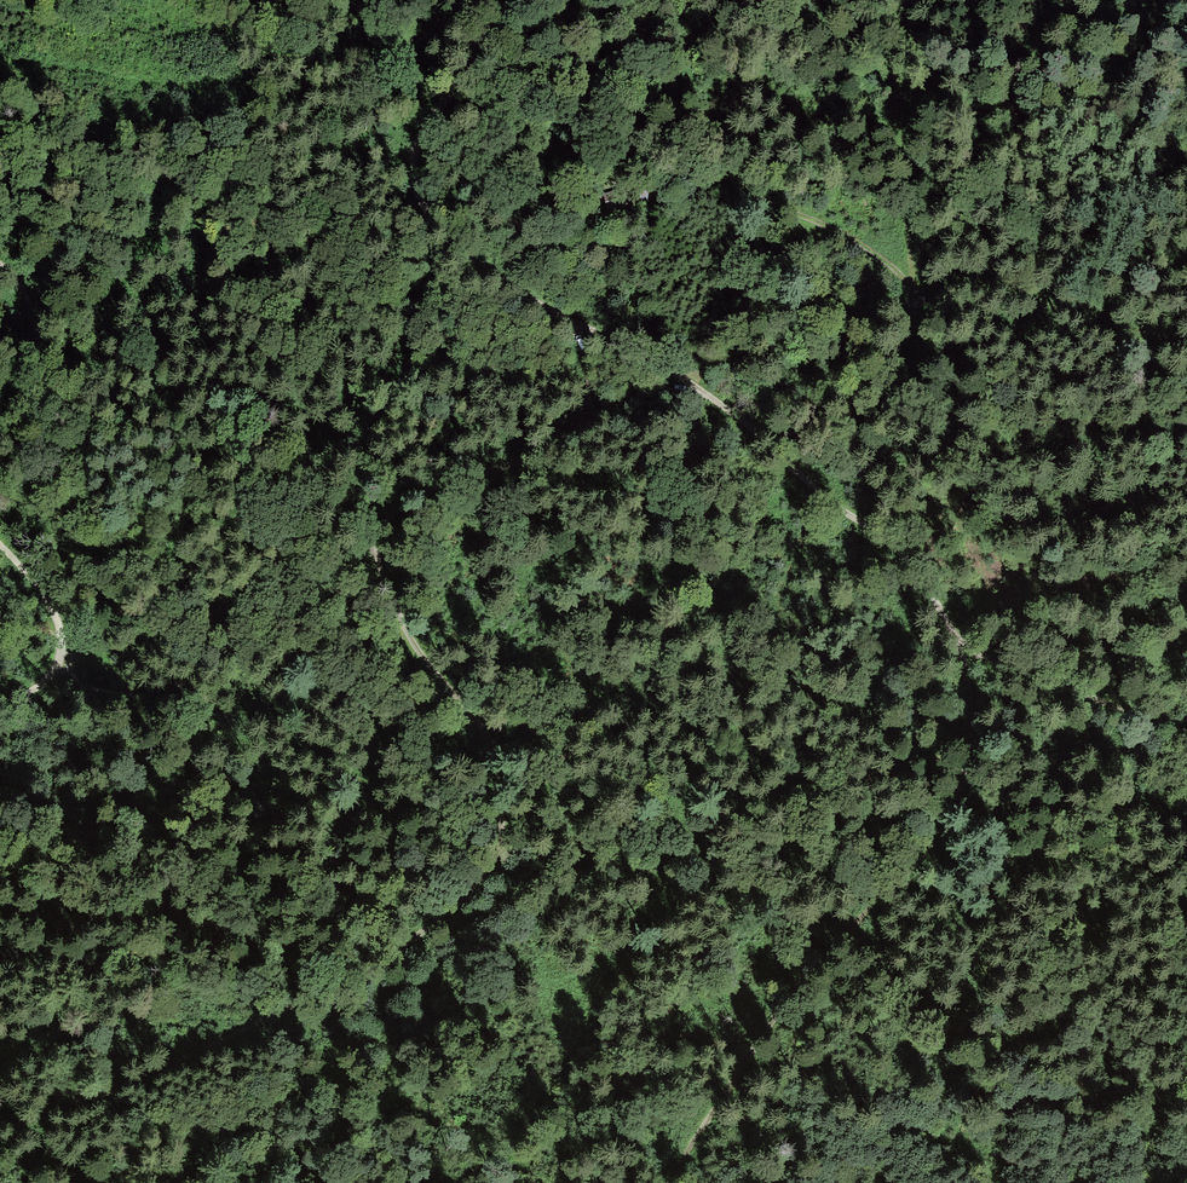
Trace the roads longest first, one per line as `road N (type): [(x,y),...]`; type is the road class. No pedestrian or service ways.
road 1 (track): [(524,0),(430,118),(413,147),(413,186),(447,246),(574,323),(586,380),(580,426),(531,458),(403,500),(379,525),(377,539),(401,621),(485,739),(512,800),(499,856),(416,938),(243,1031),(0,1127)]
road 2 (track): [(1186,736),(957,639),(910,559),(817,492),(769,440),(697,389),(574,323)]
road 3 (track): [(669,1182),(826,946),(925,851),(949,814),(972,740),(957,639)]
road 4 (track): [(769,440),(853,424),(918,294),(881,252),(830,220),(699,163),(664,167),(642,185),(621,231)]
road 5 (track): [(895,0),(918,294)]
road 6 (track): [(918,294),(976,285),(1186,347)]
road 7 (track): [(0,545),(53,606),(63,642),(51,674),(0,702)]
road 8 (track): [(0,262),(20,281),(31,316),(29,344),(0,381)]
road 9 (track): [(580,426),(664,390),(697,389)]

